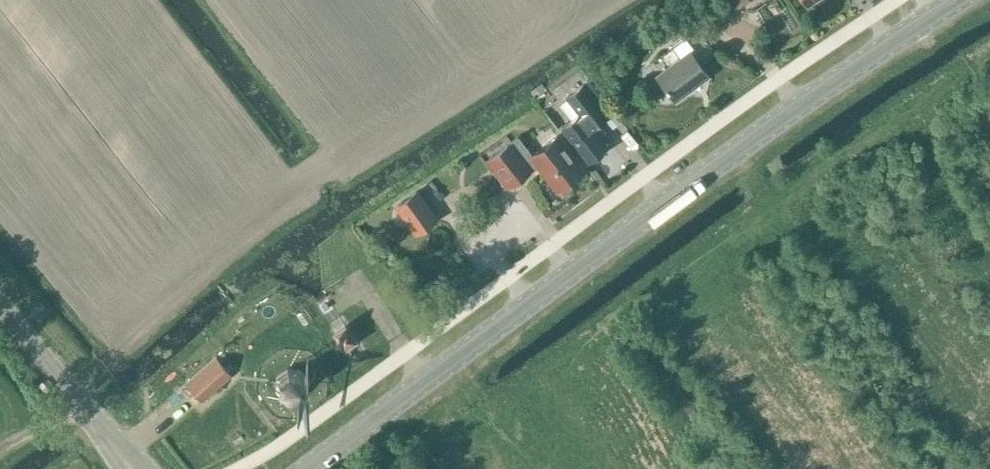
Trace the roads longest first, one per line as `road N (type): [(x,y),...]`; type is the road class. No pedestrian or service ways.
road 1 (secondary): [(311,468),(979,0)]
road 2 (tertiary): [(122,454),(0,304)]

